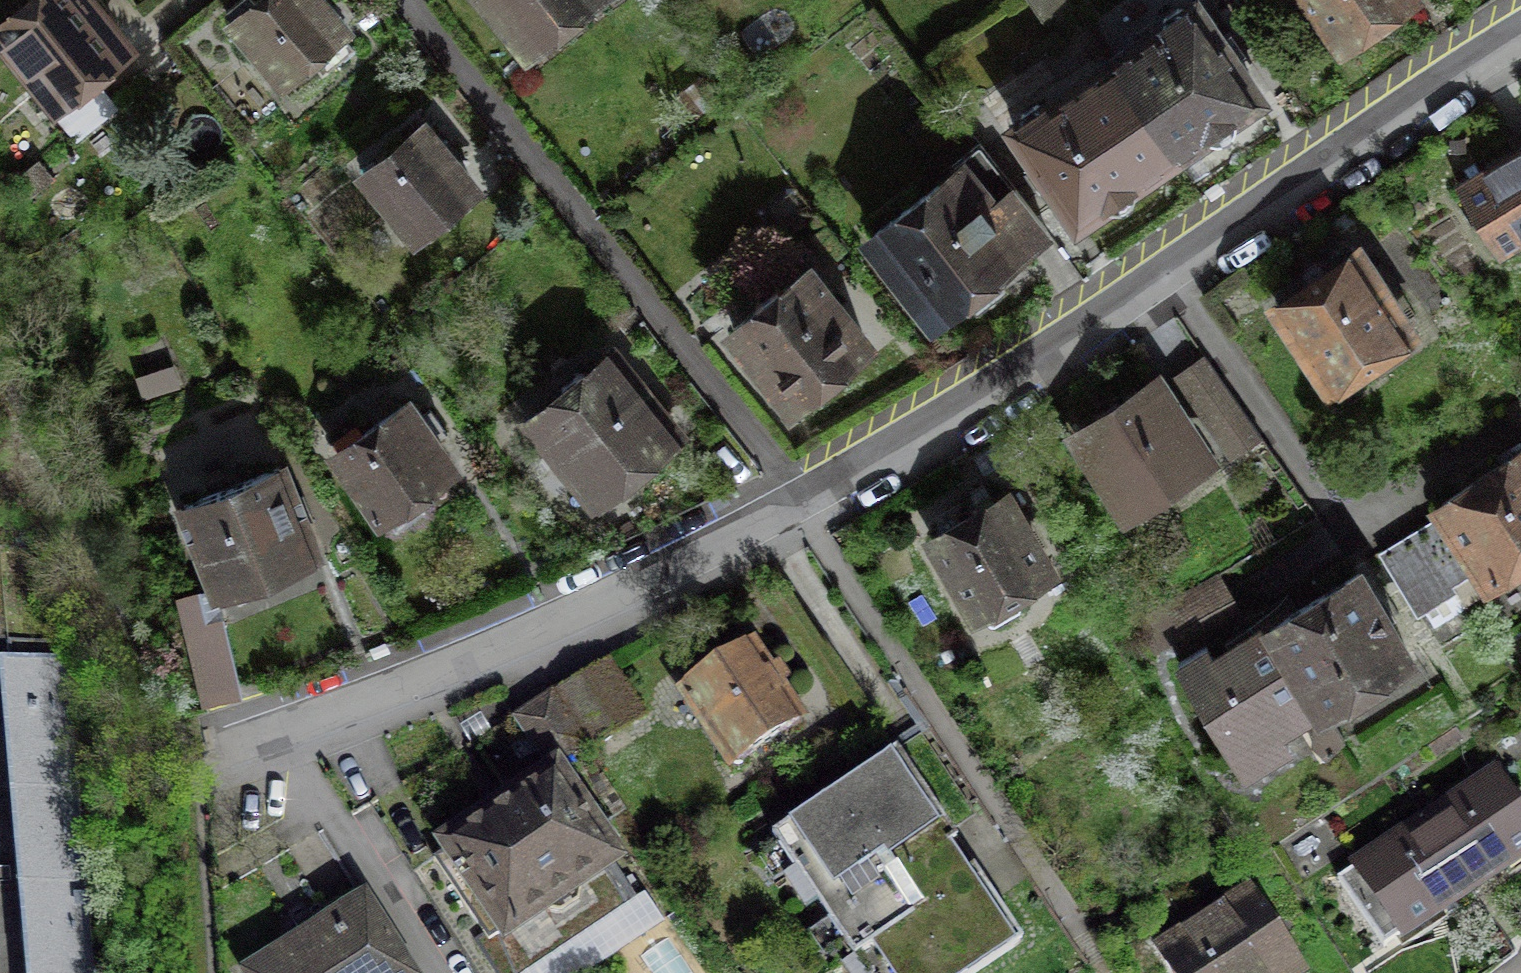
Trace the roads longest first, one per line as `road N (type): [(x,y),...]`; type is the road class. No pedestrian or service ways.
road 1 (residential): [(1520,30),(1165,275),(797,503),(445,669),(199,764)]

